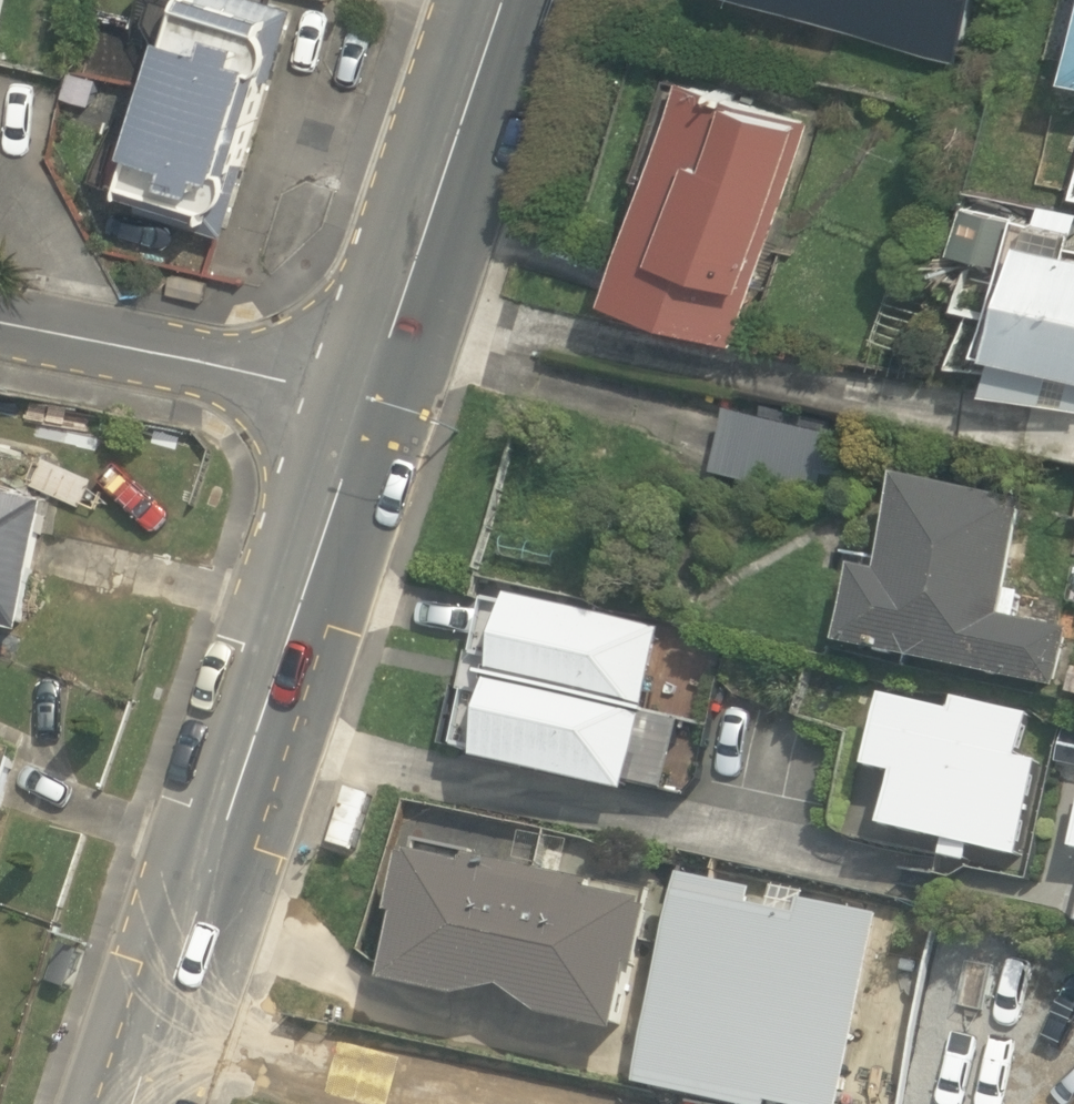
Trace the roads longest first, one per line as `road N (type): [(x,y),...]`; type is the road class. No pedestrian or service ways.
road 1 (secondary): [(135,1103),(367,407)]
road 2 (secondary): [(367,407),(502,0)]
road 3 (residential): [(367,407),(0,324)]

